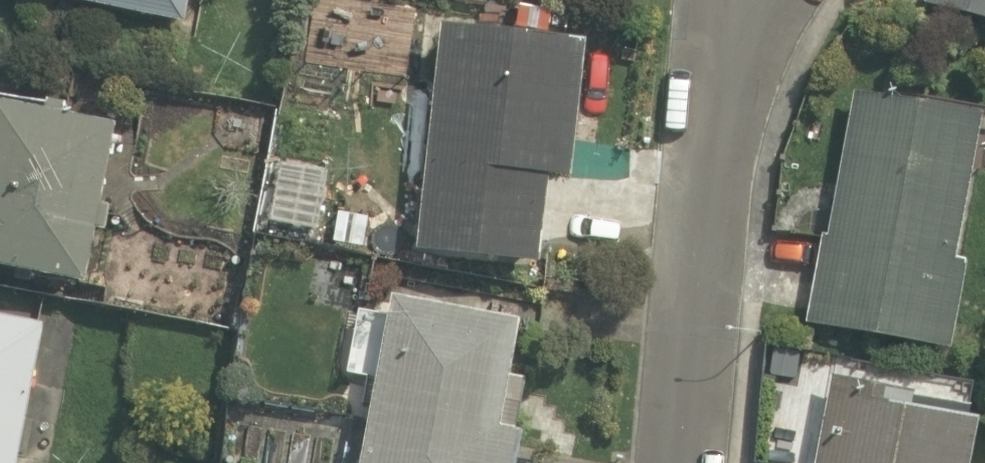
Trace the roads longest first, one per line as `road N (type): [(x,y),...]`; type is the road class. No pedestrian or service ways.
road 1 (residential): [(680,462),(728,50),(743,0)]

